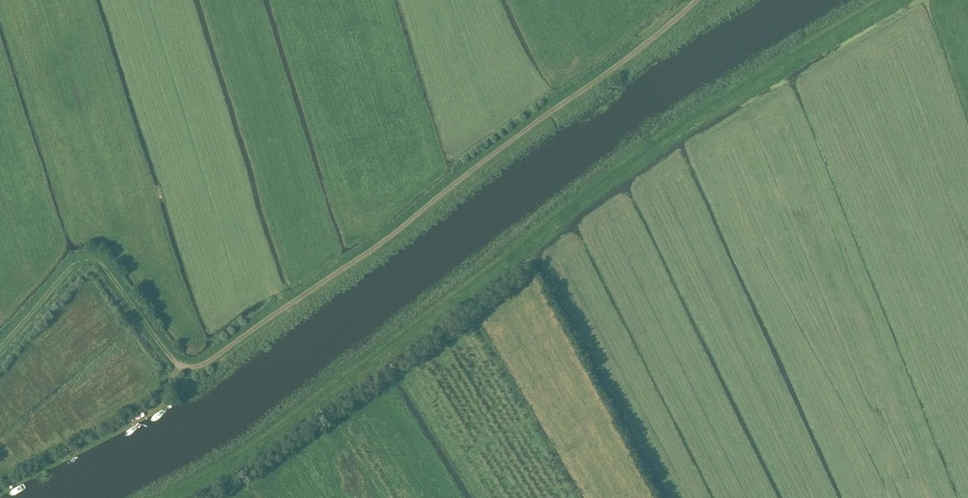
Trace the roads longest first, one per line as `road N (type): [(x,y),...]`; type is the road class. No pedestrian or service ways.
road 1 (track): [(0,347),(83,261),(103,267),(171,358),(188,367),(209,361),(370,250),(696,0)]

